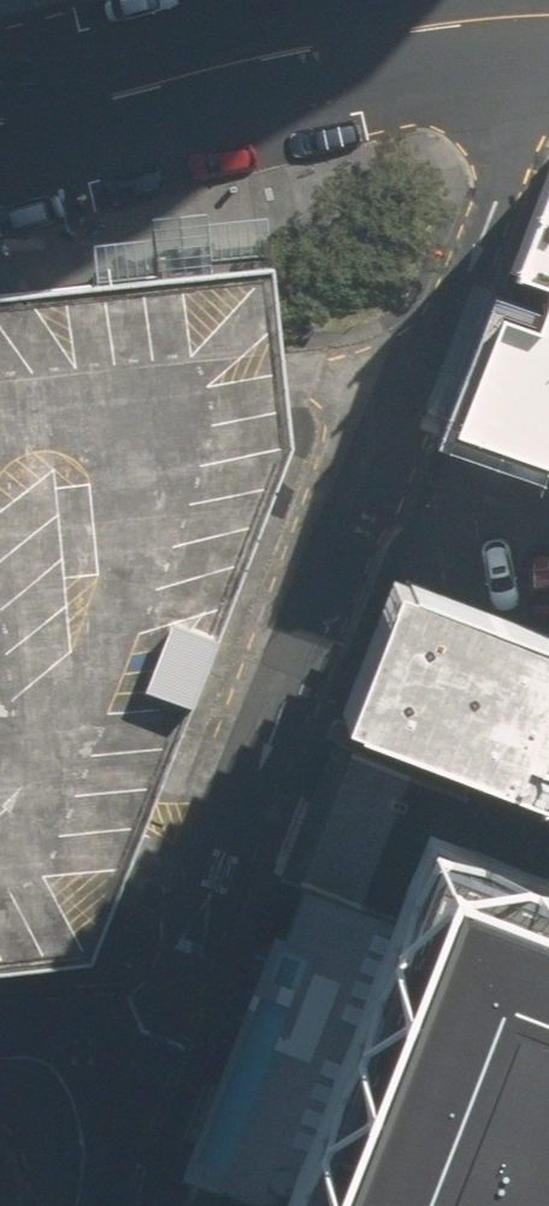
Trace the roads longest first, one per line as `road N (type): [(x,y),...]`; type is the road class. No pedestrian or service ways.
road 1 (residential): [(492,18),(494,157),(471,252),(332,580),(199,937),(118,1099)]
road 2 (tertiary): [(492,18),(323,45),(0,120)]
road 3 (residential): [(0,1063),(45,1066),(118,1099)]

